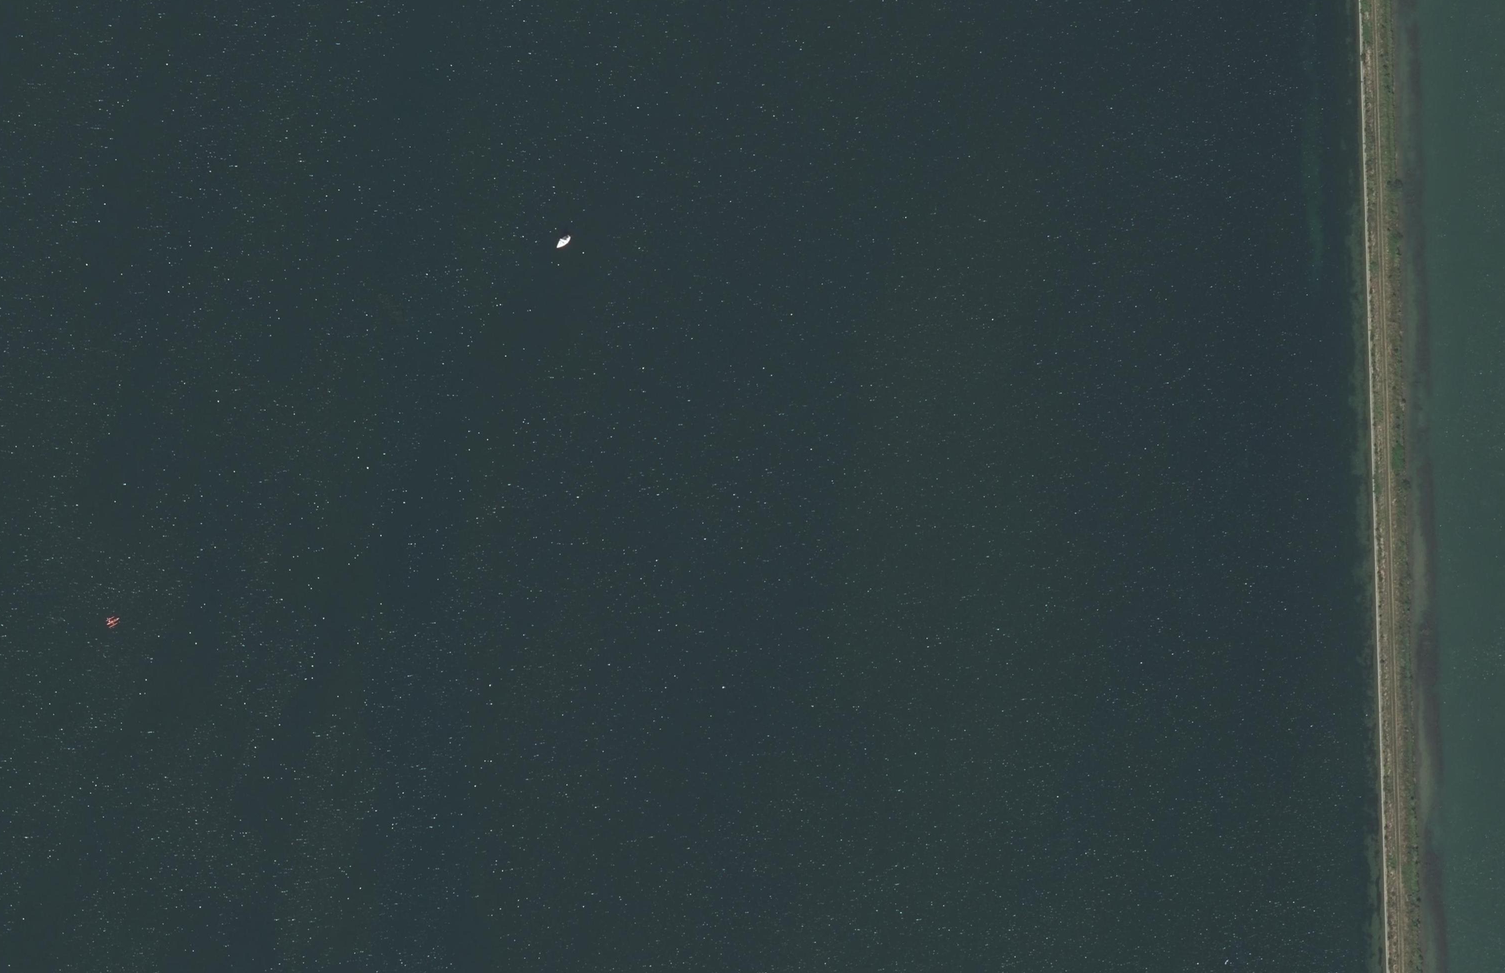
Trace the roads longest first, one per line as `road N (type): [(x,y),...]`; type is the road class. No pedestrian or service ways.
road 1 (track): [(1375,0),(1403,972)]

